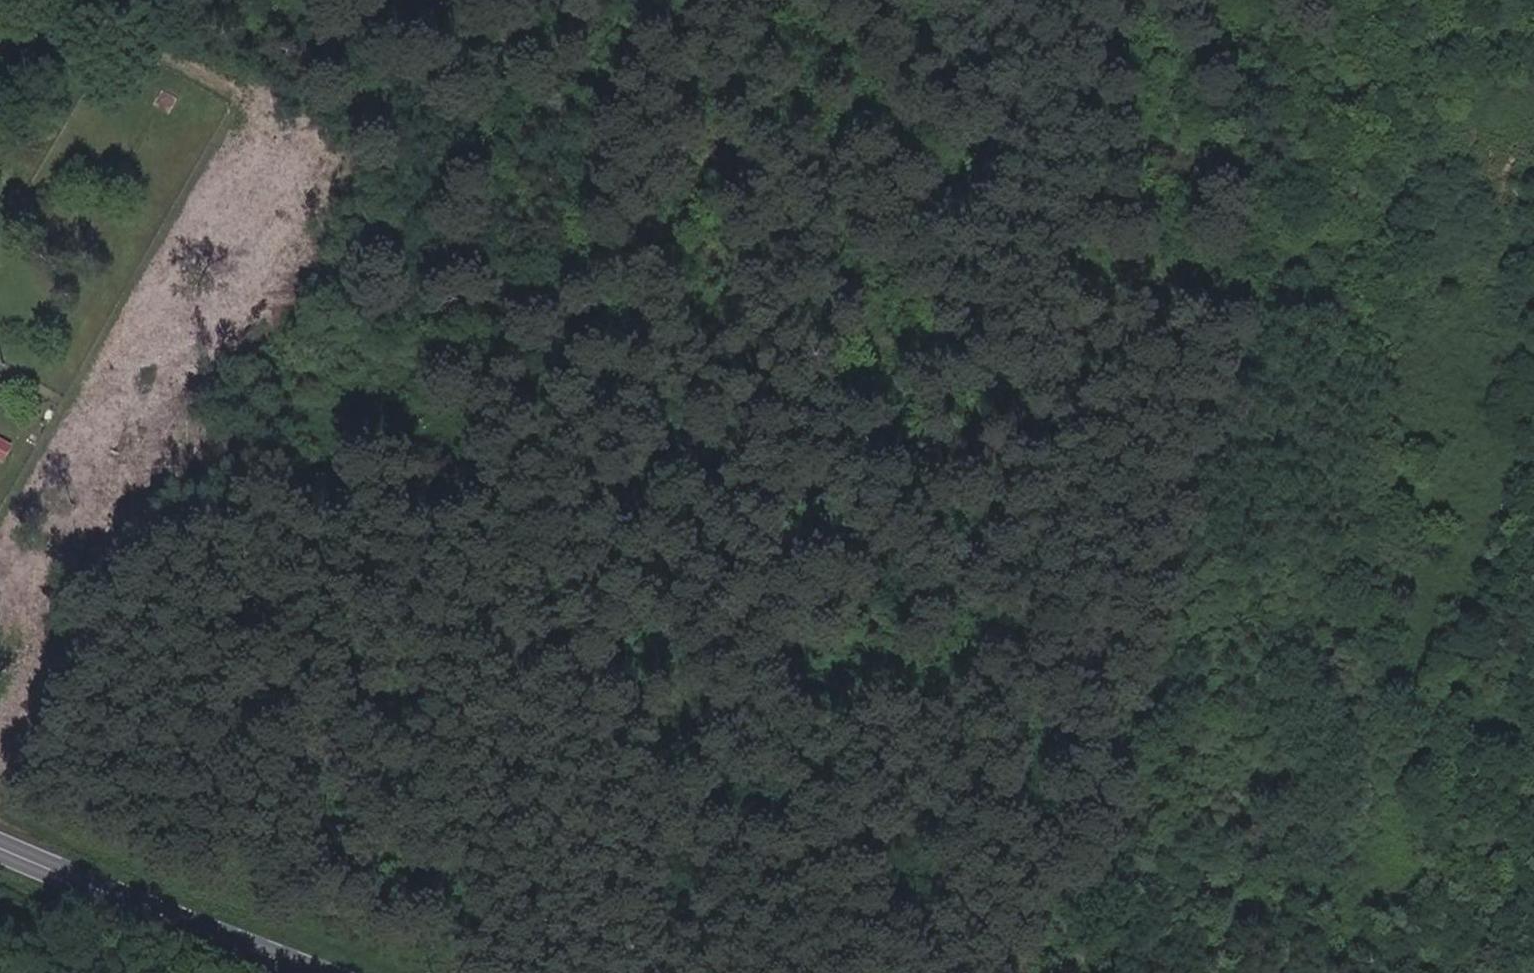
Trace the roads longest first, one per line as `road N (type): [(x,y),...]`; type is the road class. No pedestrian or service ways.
road 1 (secondary): [(0,847),(307,972)]

